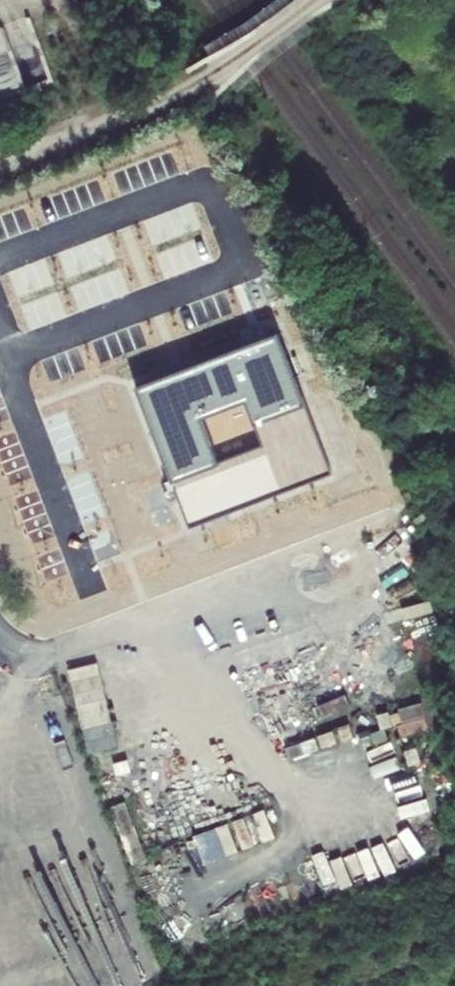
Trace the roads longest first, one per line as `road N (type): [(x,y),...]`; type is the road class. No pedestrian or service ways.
road 1 (track): [(63,138),(216,72),(316,0)]

